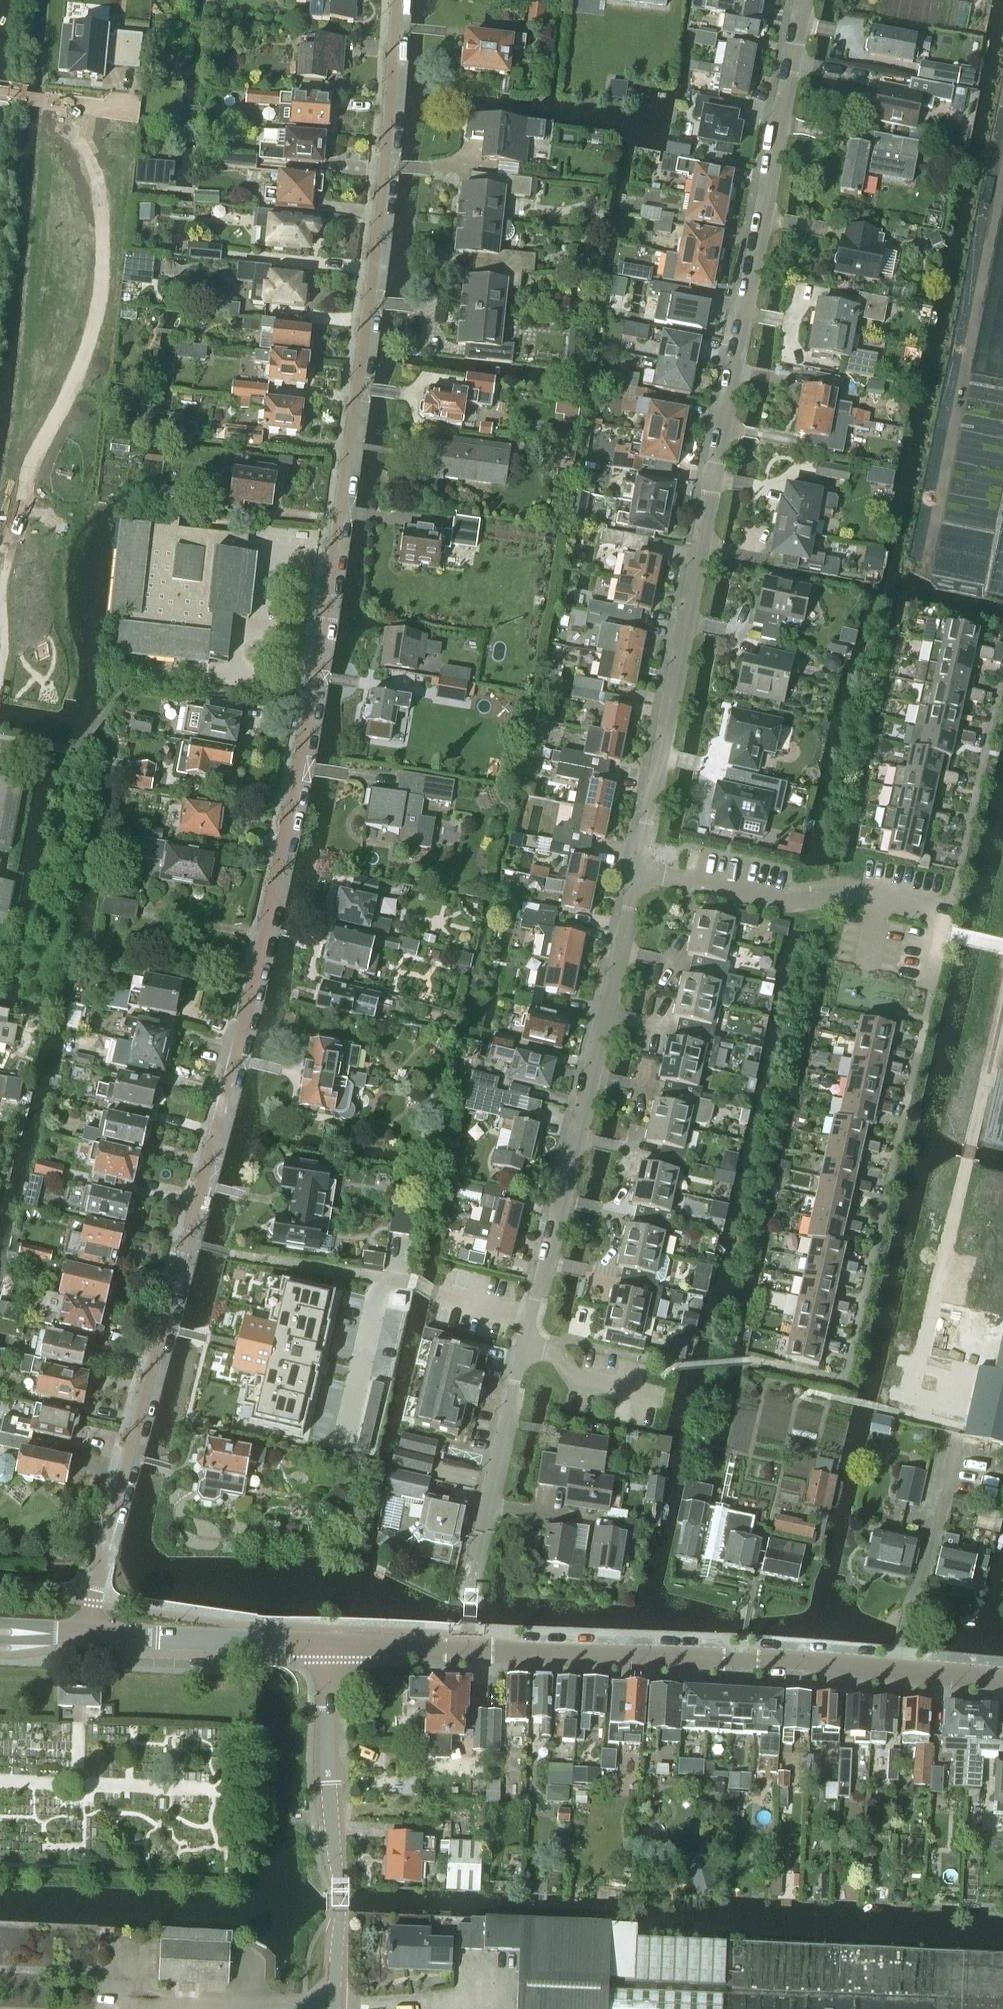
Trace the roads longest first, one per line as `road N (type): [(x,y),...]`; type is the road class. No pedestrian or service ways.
road 1 (residential): [(90,1604),(204,1198),(318,709),(348,531),(395,0)]
road 2 (residential): [(637,866),(799,0)]
road 3 (tertiary): [(470,1650),(758,1660),(1002,1680)]
road 4 (residential): [(538,1282),(637,866)]
road 5 (unclassified): [(470,1650),(471,1585),(538,1282)]
road 6 (tertiary): [(336,2008),(341,1879),(329,1784),(329,1645)]
road 7 (residential): [(946,906),(860,887),(807,906),(637,866)]
road 8 (tertiary): [(90,1635),(239,1642)]
road 9 (residential): [(0,93),(137,109)]

